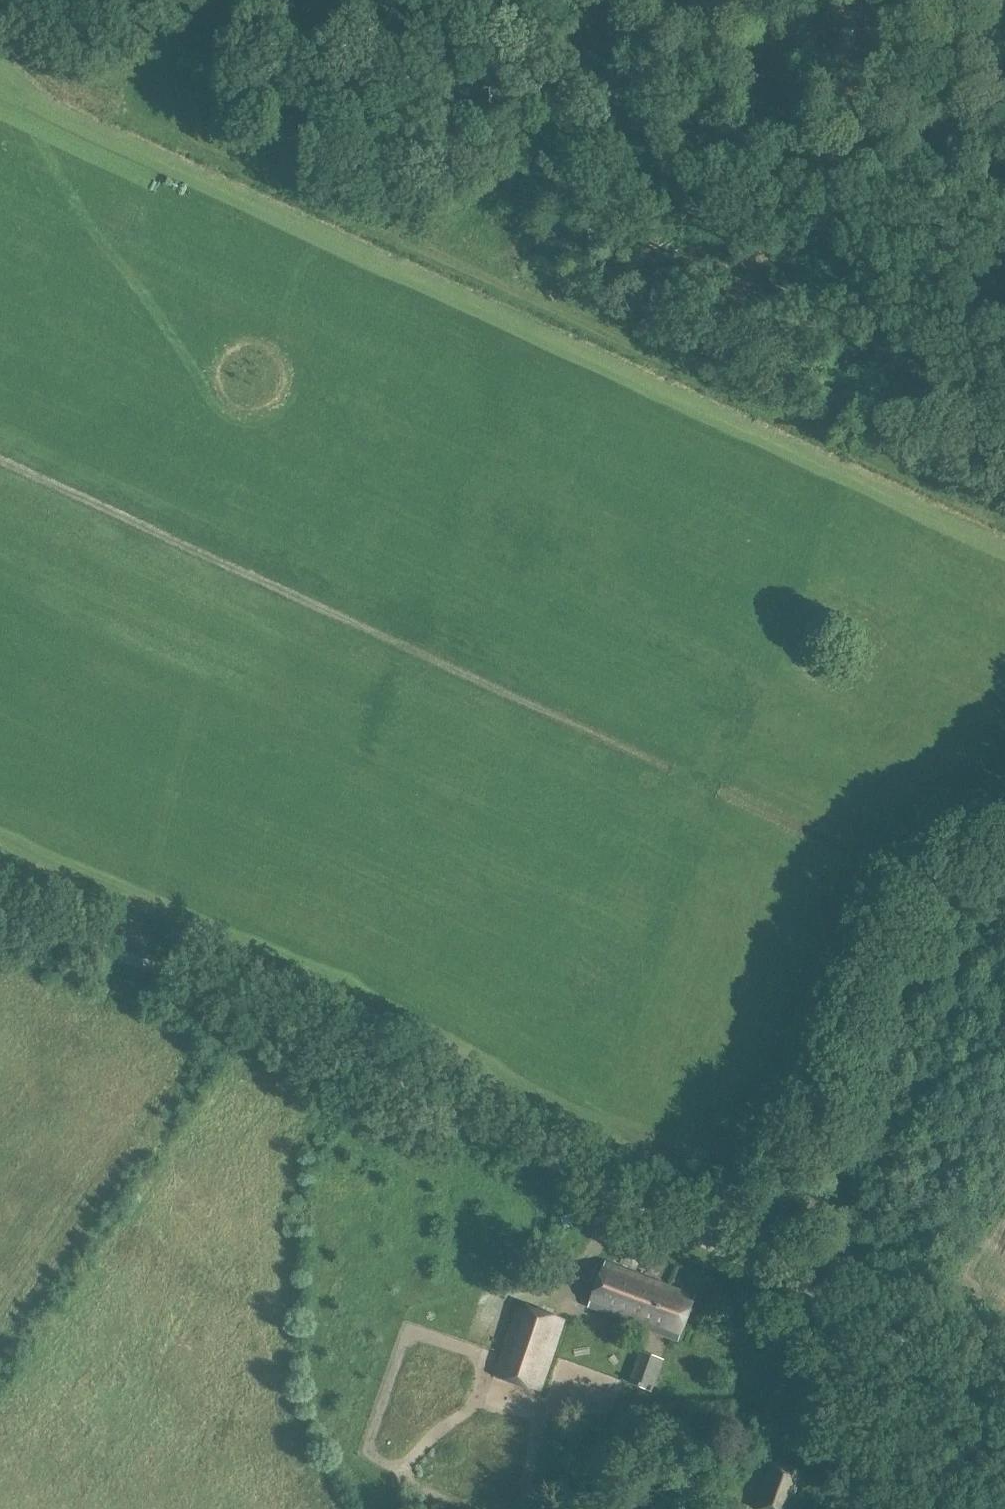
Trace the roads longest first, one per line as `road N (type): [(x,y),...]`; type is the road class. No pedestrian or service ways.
road 1 (unclassified): [(844,1312),(293,1029),(0,904)]
road 2 (track): [(273,174),(1004,514)]
road 3 (unclassified): [(875,1508),(844,1312)]
road 4 (unclassified): [(1004,1396),(844,1312)]

